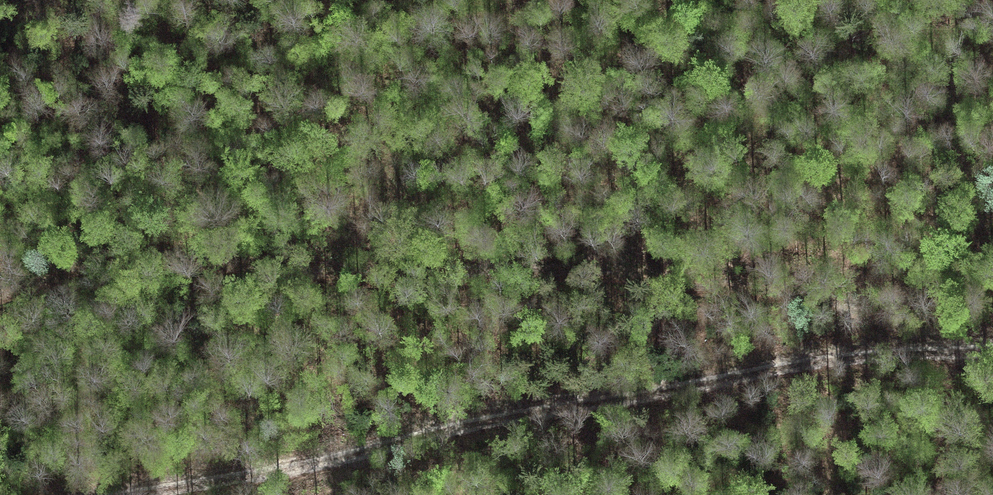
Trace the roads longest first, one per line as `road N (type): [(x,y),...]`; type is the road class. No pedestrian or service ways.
road 1 (track): [(0,296),(109,266),(439,281),(703,275),(900,313),(992,369)]
road 2 (track): [(111,494),(992,336)]

